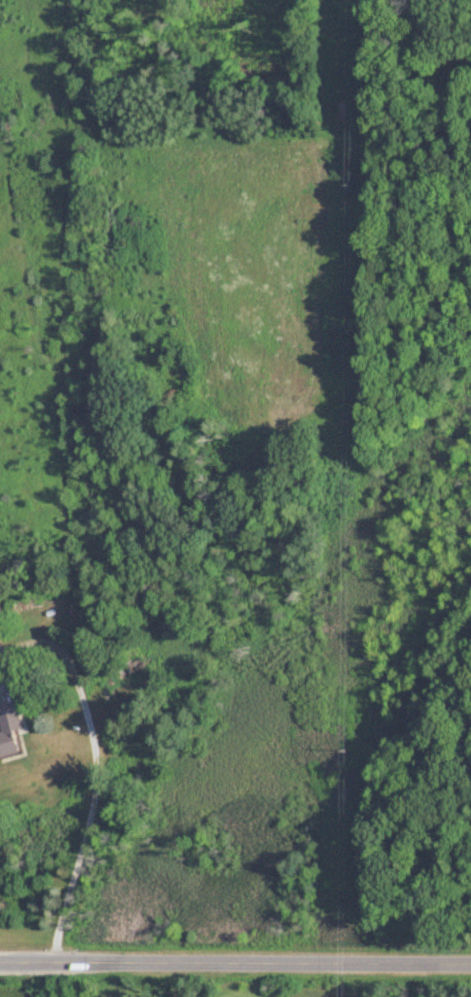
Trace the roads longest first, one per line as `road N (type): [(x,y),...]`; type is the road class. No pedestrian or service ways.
road 1 (residential): [(470,964),(0,962)]

